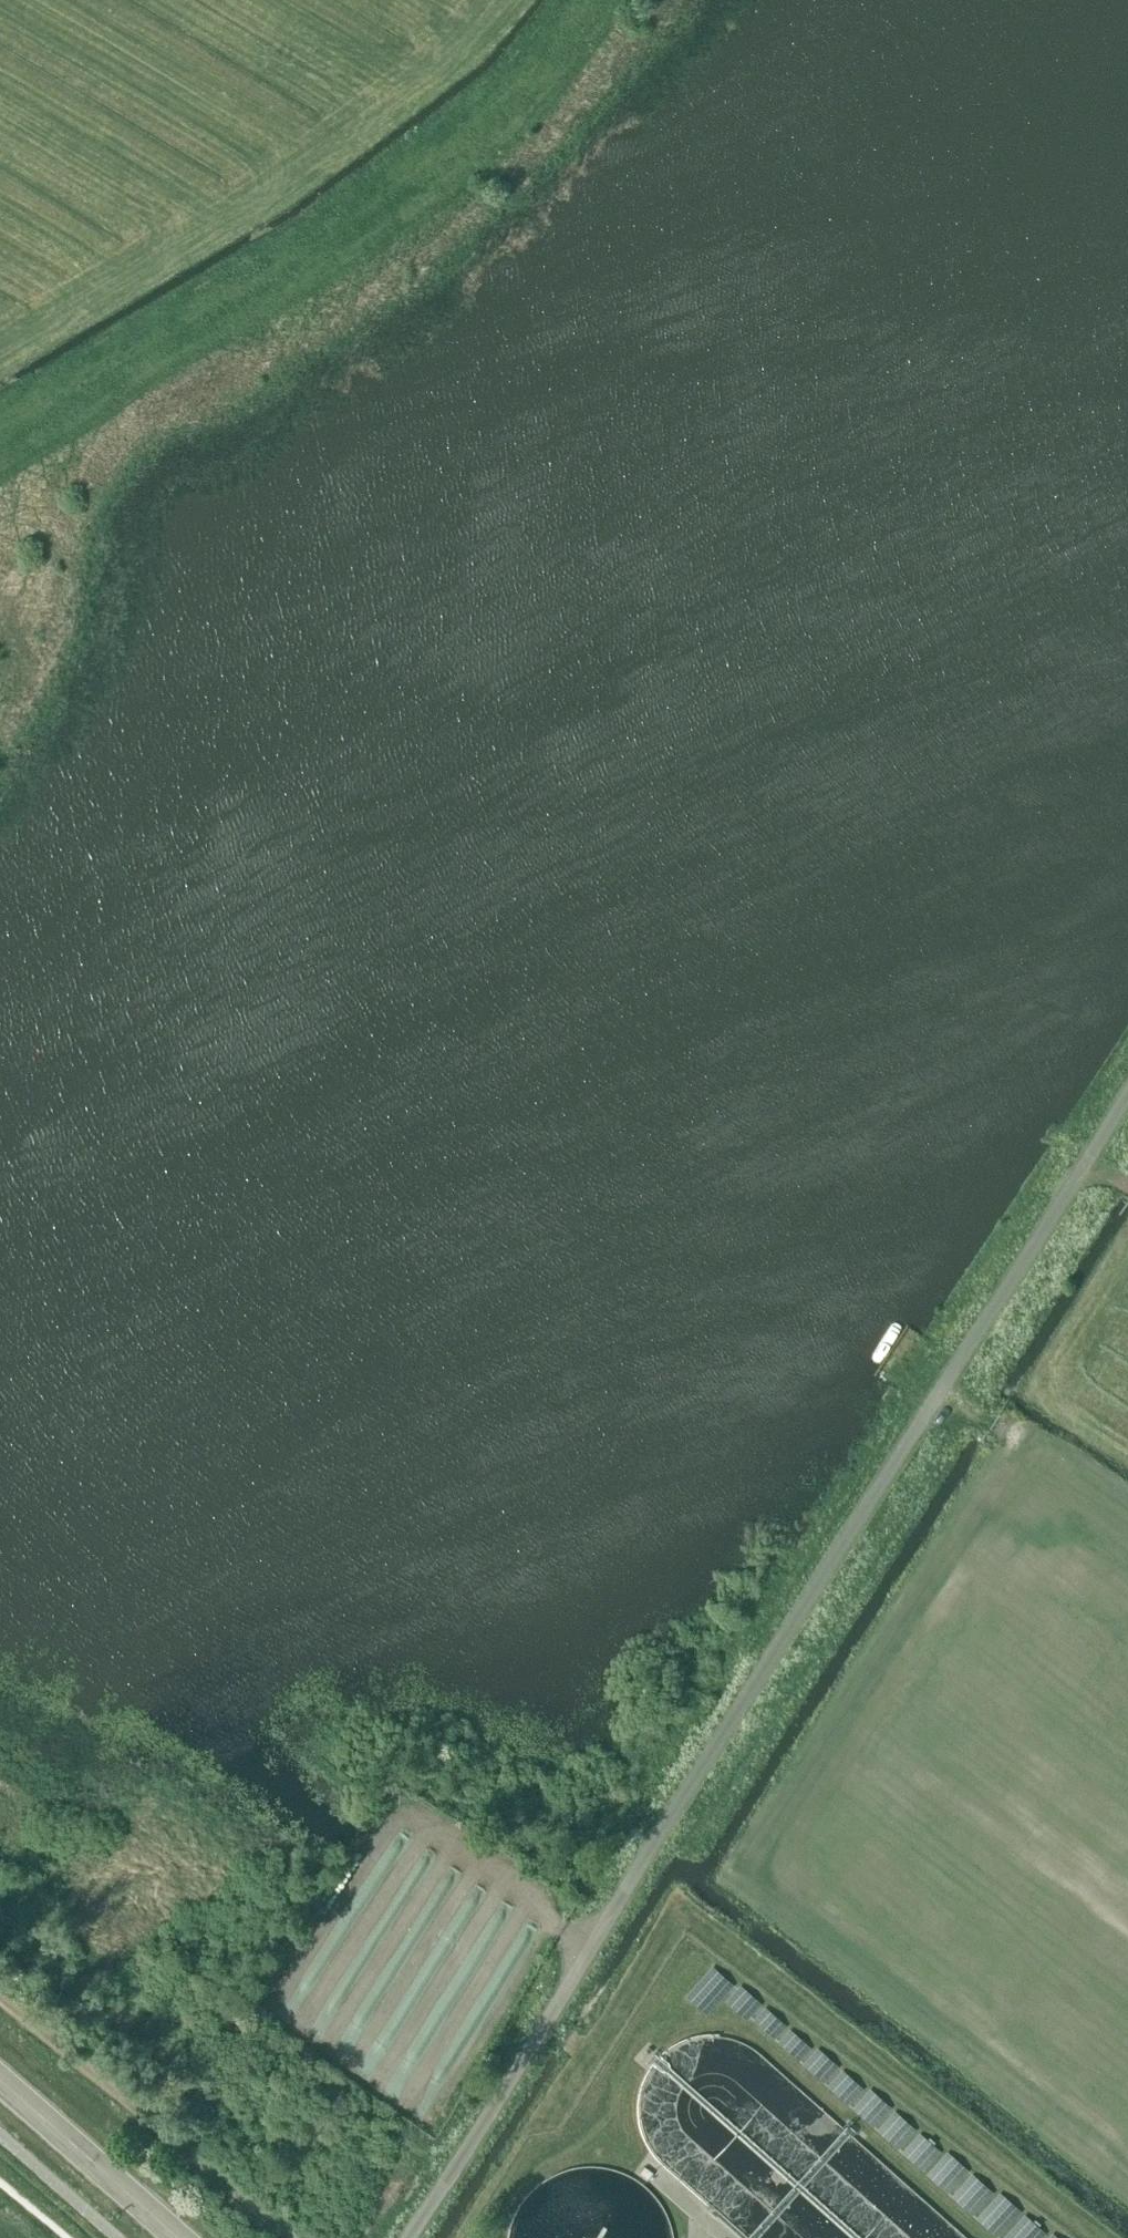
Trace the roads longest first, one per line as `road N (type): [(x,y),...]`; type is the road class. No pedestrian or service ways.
road 1 (track): [(290,2237),(0,1999)]
road 2 (tertiary): [(174,2237),(0,2082)]

